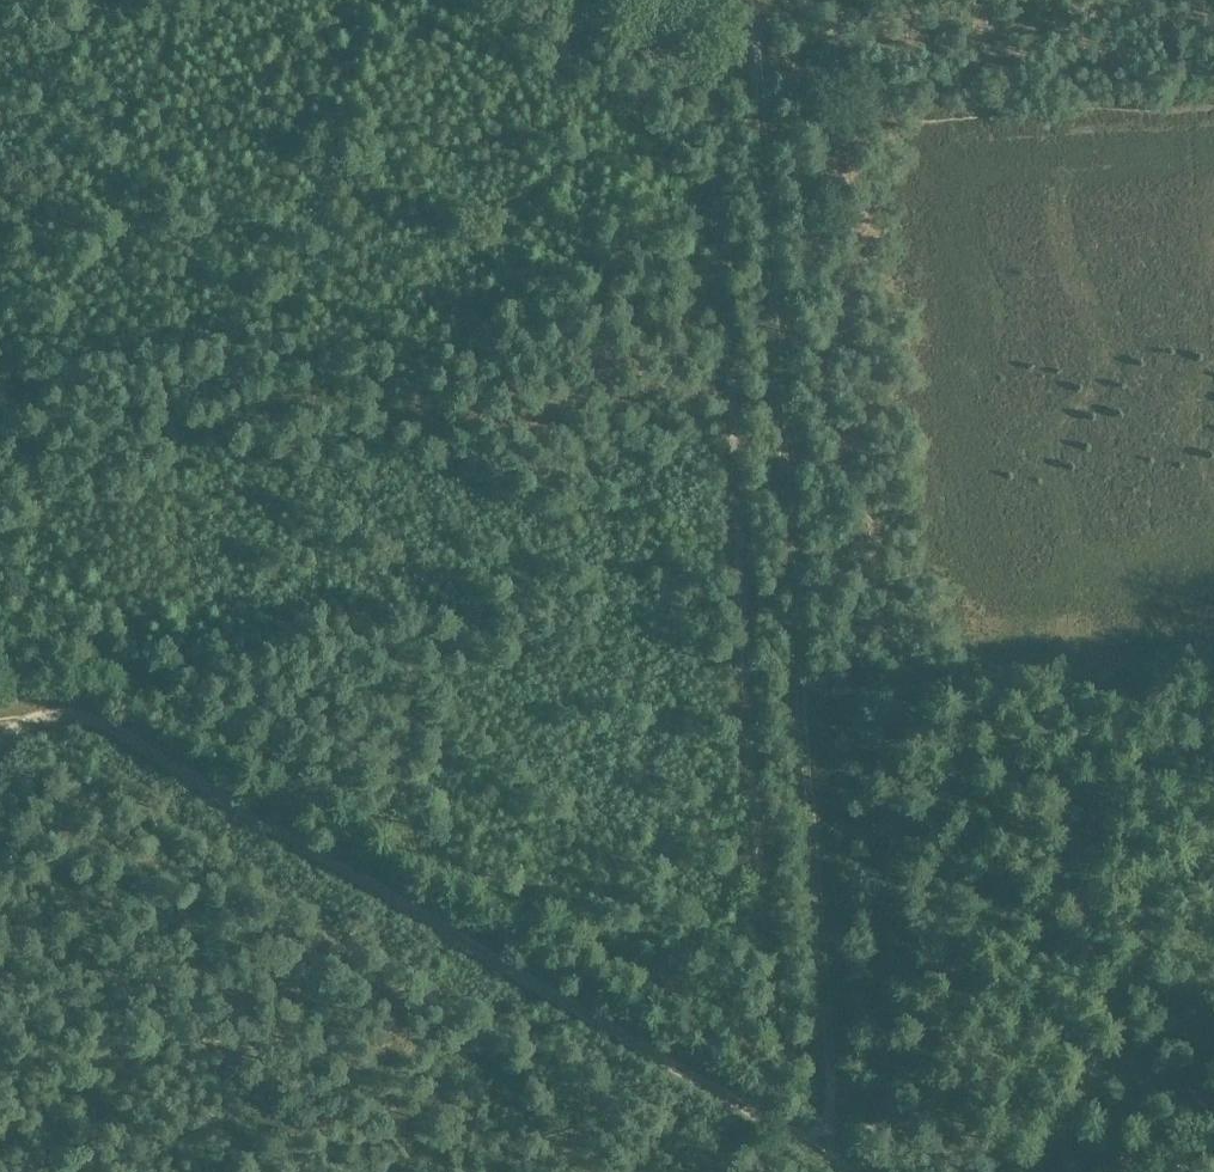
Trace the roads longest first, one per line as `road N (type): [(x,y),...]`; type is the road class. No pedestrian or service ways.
road 1 (track): [(832,1082),(780,1029),(709,84),(754,29)]
road 2 (track): [(751,0),(811,698),(832,1082)]
road 3 (track): [(824,1151),(114,730),(65,715),(36,716)]
road 4 (track): [(958,1171),(832,1082)]

